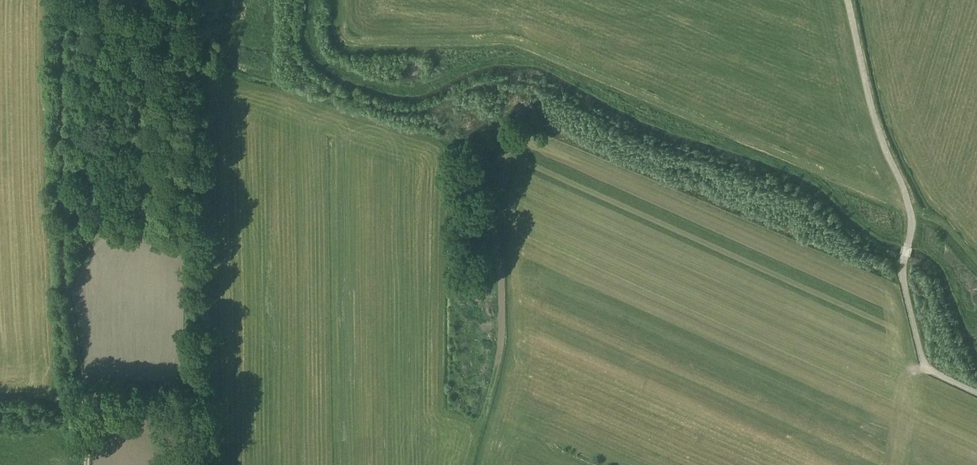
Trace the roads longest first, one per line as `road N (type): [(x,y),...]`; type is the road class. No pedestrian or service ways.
road 1 (track): [(976,392),(925,367),(901,274),(912,224),(883,146),(848,0)]

